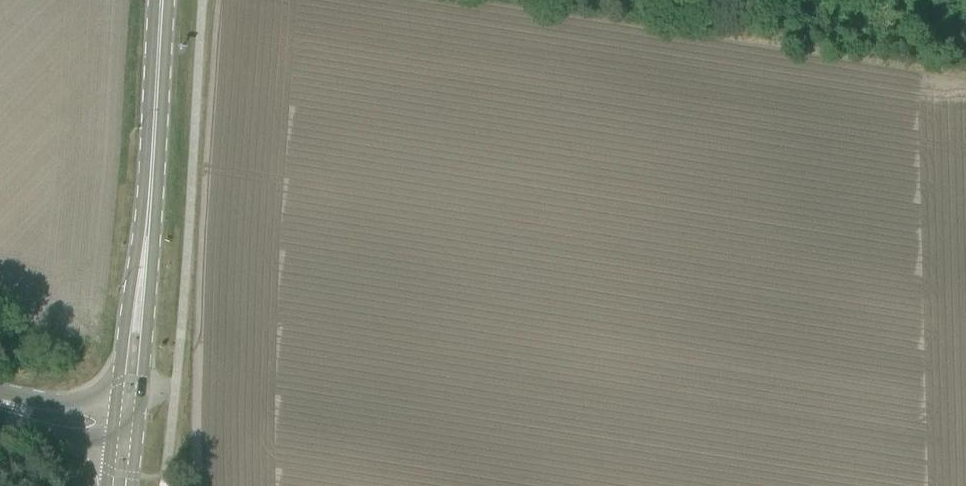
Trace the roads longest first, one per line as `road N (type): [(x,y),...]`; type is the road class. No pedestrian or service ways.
road 1 (primary): [(138,314),(163,0)]

